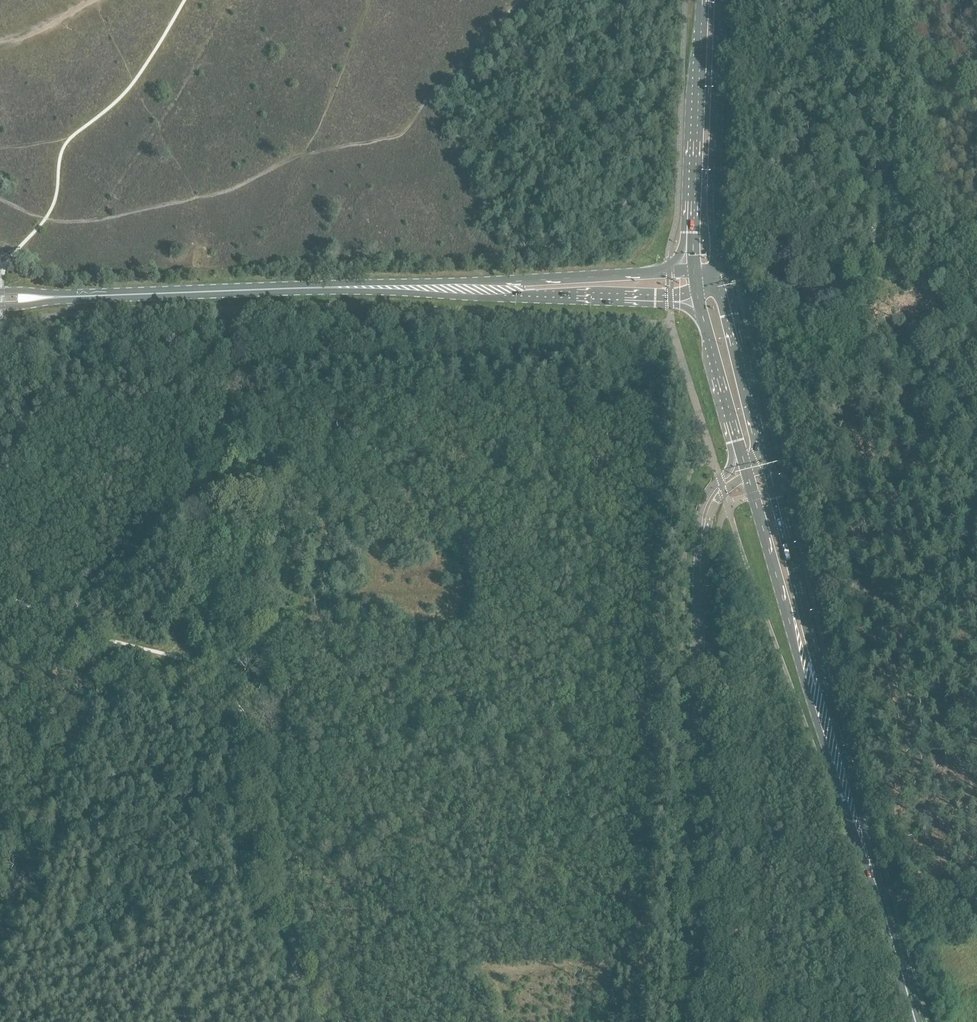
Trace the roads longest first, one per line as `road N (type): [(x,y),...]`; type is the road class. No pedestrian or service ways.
road 1 (unclassified): [(682,1021),(699,530),(710,499),(747,473)]
road 2 (primary): [(747,473),(775,595),(872,866)]
road 3 (primary): [(872,866),(769,468)]
road 4 (primary): [(301,288),(699,303)]
road 5 (primary): [(695,270),(301,288)]
road 6 (primary): [(723,282),(714,219),(721,0)]
road 7 (primary): [(701,0),(695,270)]
road 8 (track): [(976,269),(729,303)]
road 9 (primary): [(65,296),(301,288)]
road 10 (primary): [(769,468),(723,282)]
road 11 (primary): [(699,303),(747,473)]
road 12 (primary): [(916,1021),(872,866)]

